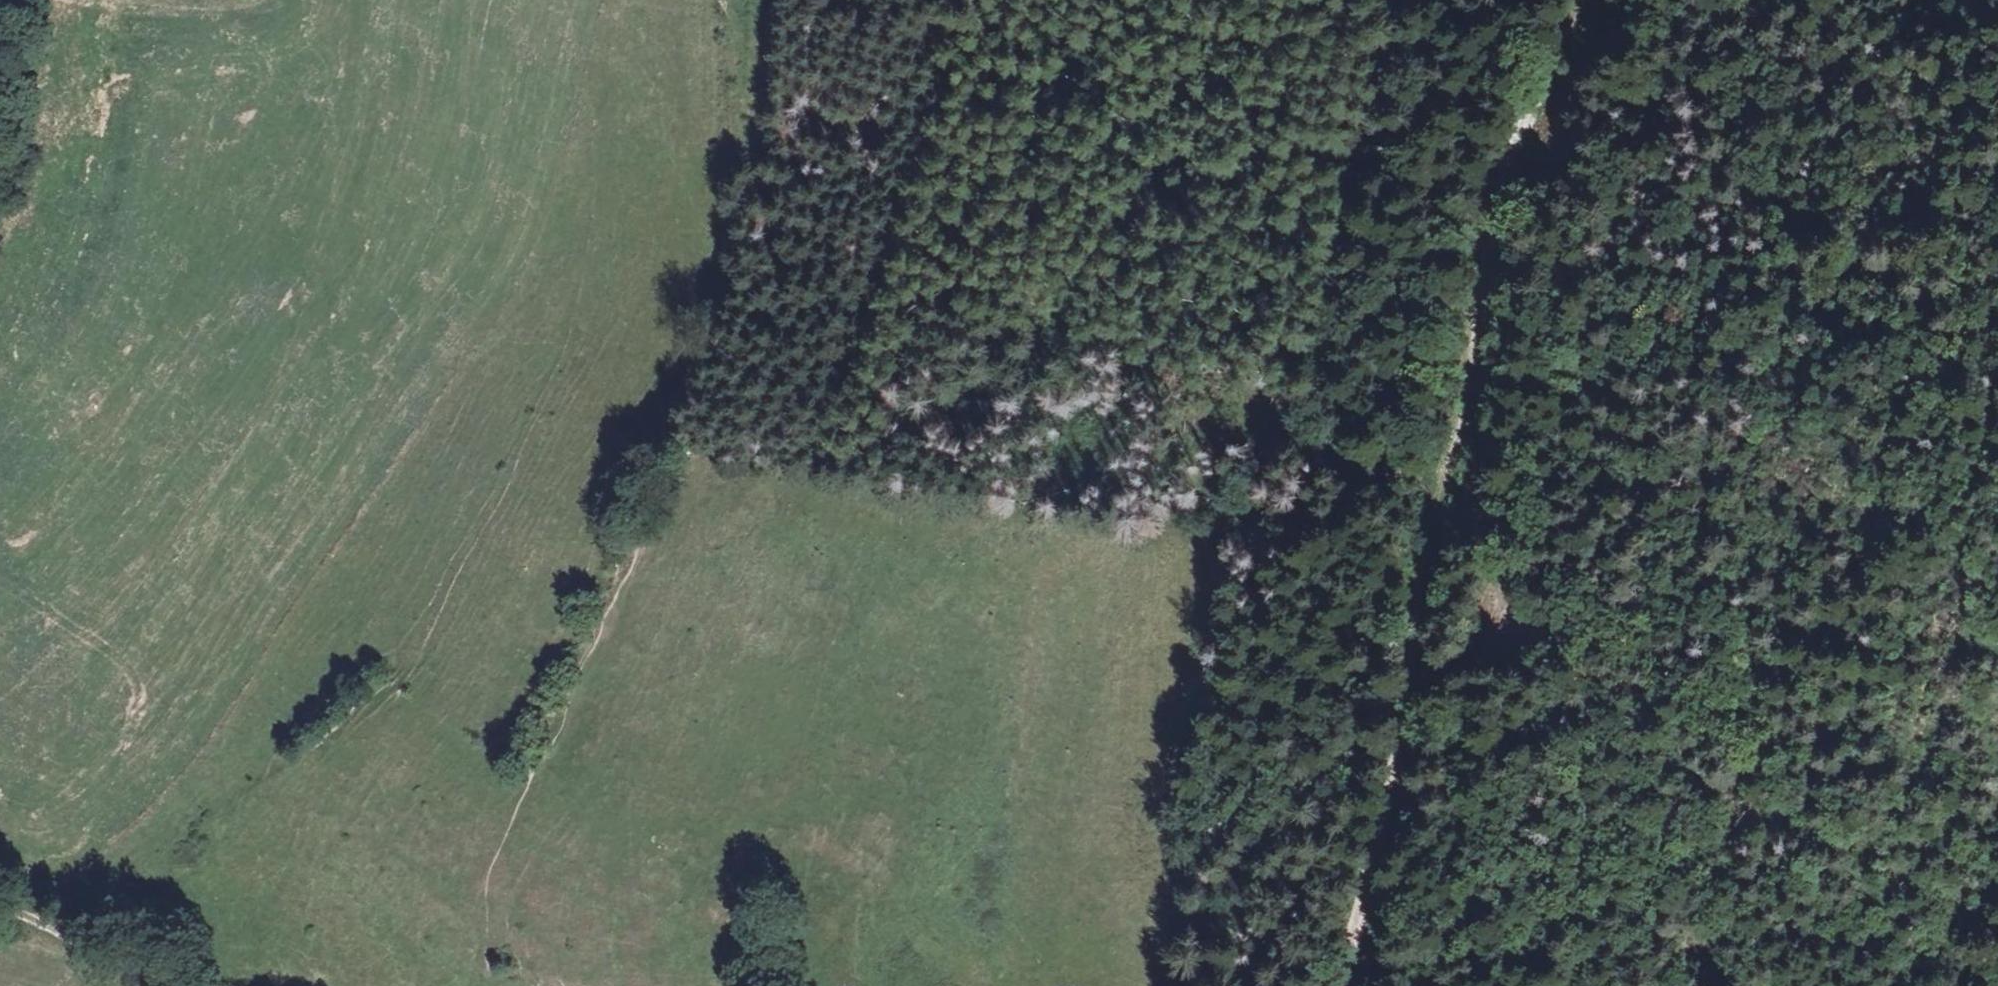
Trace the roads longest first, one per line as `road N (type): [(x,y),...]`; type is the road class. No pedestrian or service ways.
road 1 (track): [(1352,985),(1411,715),(1415,593),(1469,418),(1489,210),(1554,100),(1588,0)]
road 2 (track): [(0,196),(40,0)]
road 3 (track): [(0,906),(166,985)]

